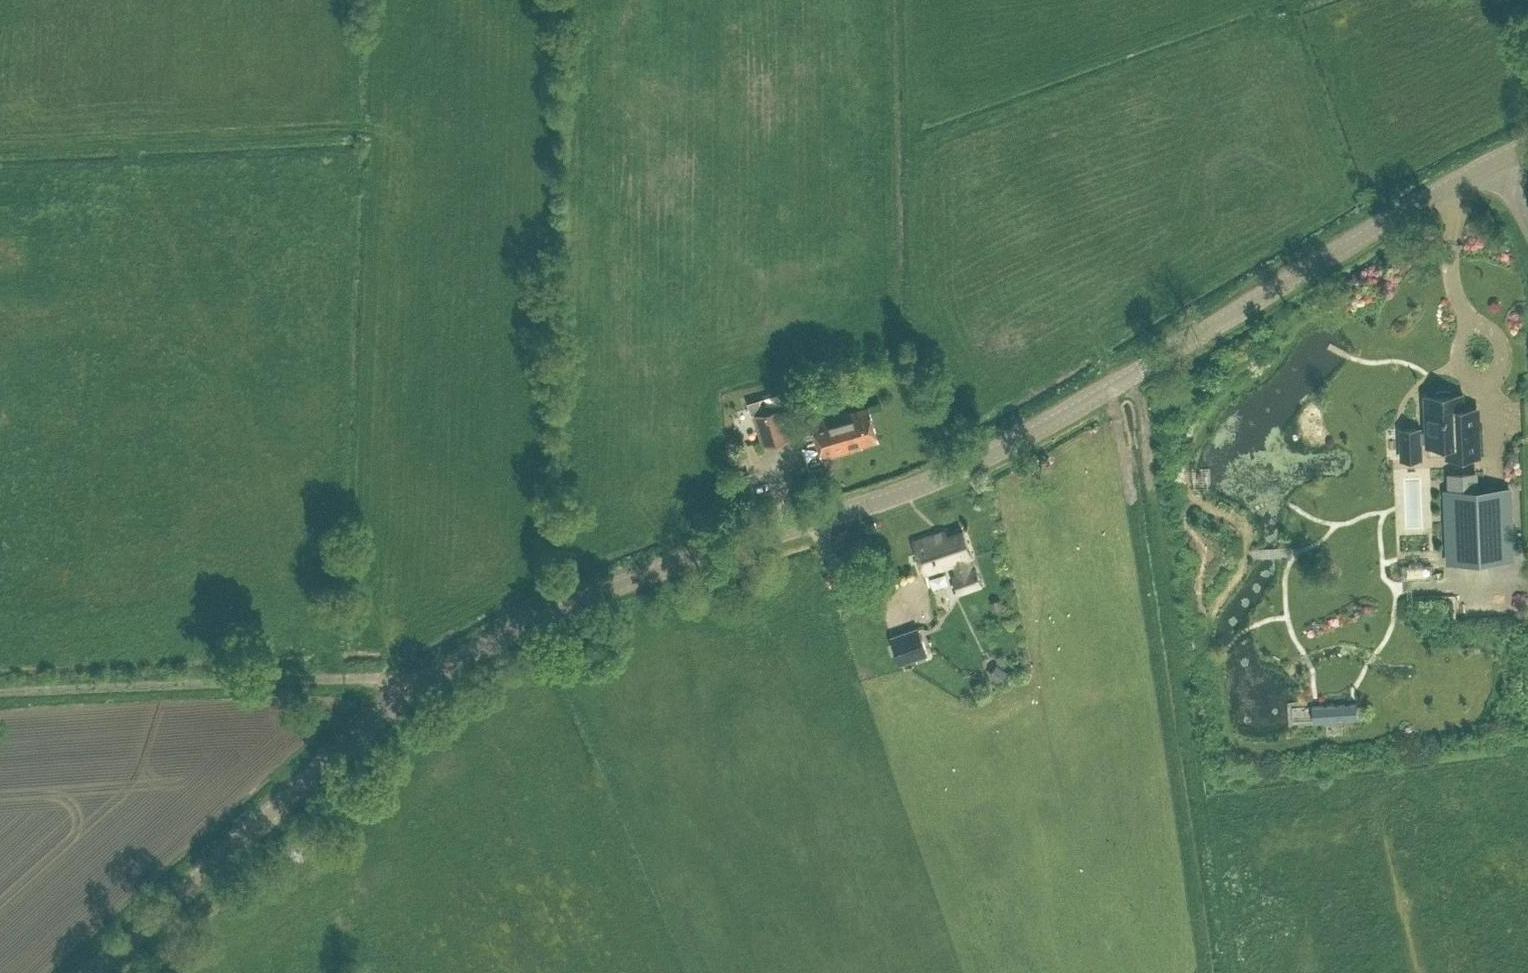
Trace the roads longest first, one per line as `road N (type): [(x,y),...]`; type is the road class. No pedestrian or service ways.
road 1 (tertiary): [(408,689),(525,617),(891,497),(1027,435),(1500,157)]
road 2 (tertiary): [(91,972),(408,689)]
road 3 (unclassified): [(408,689),(350,674),(0,688)]

